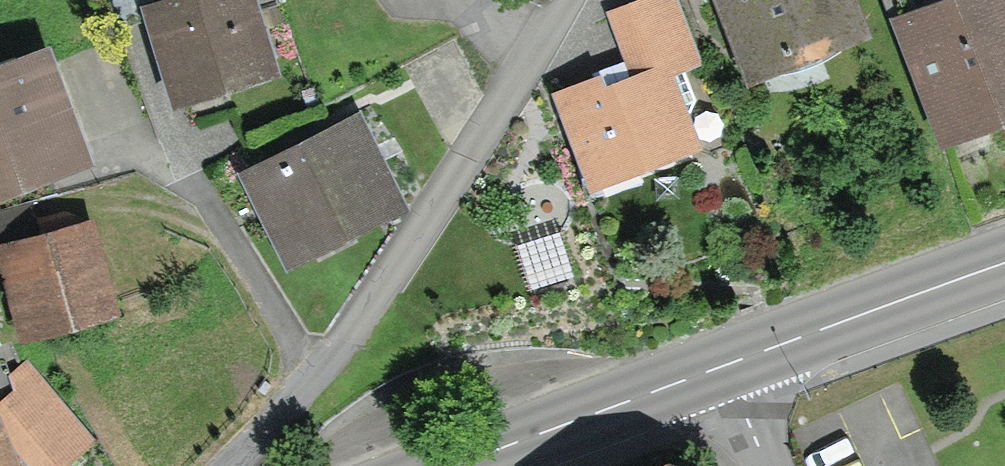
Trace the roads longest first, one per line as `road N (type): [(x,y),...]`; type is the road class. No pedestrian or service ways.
road 1 (residential): [(301,395),(547,44),(562,0)]
road 2 (primary): [(717,369),(1004,264)]
road 3 (residential): [(301,395),(175,145)]
road 4 (primary): [(456,465),(717,369)]

